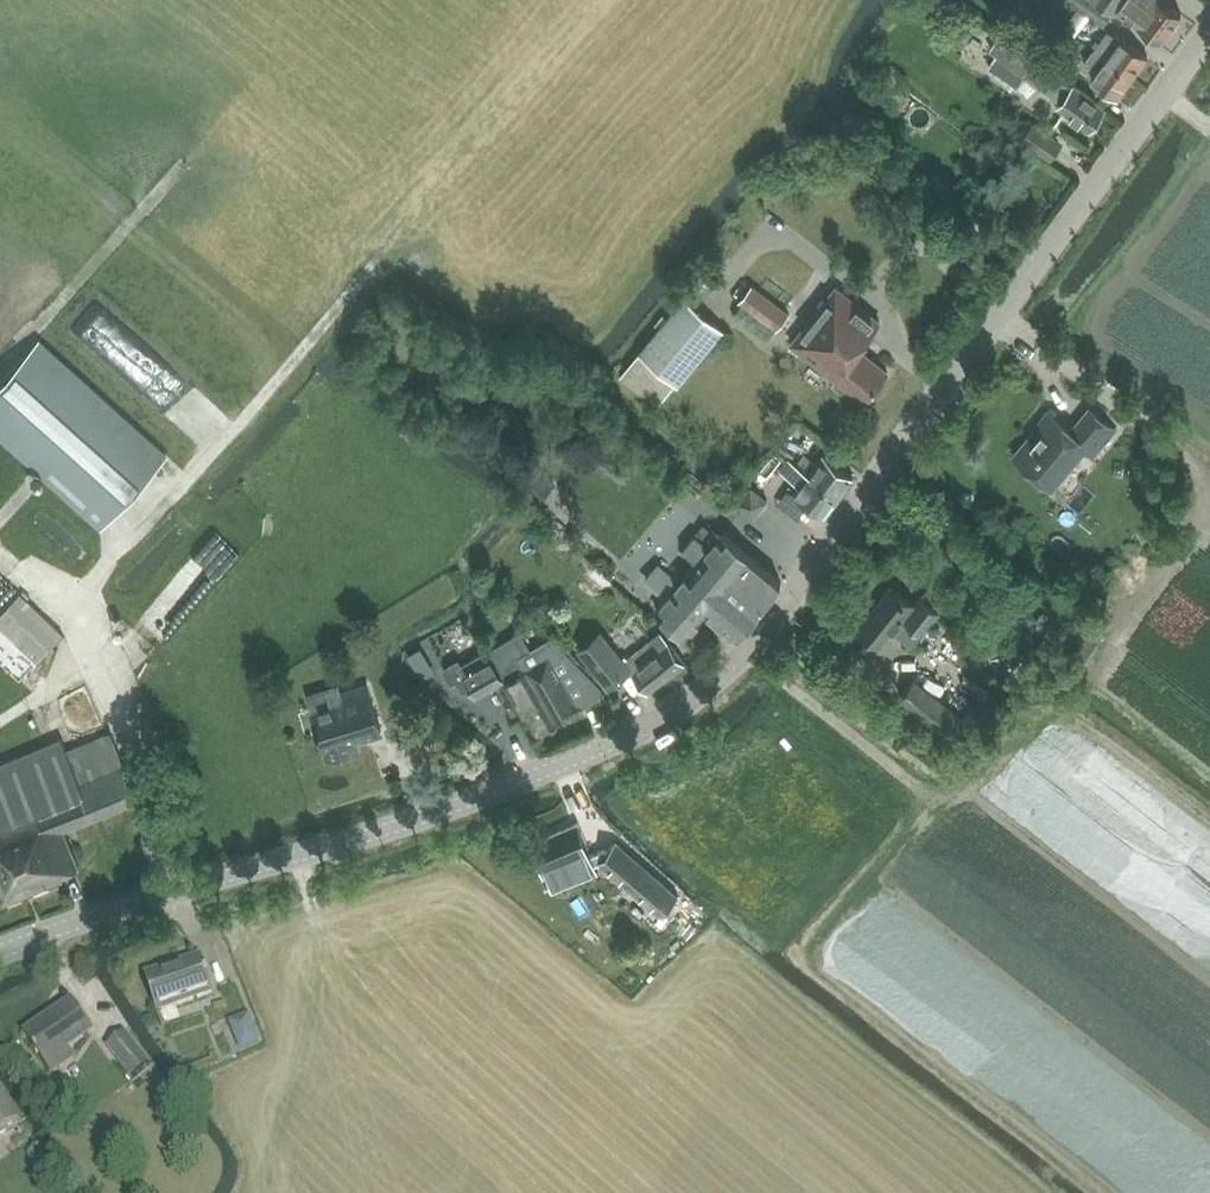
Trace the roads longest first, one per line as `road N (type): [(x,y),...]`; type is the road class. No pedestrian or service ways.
road 1 (tertiary): [(0,956),(462,805),(625,741),(708,692),(774,623),(1209,38)]

